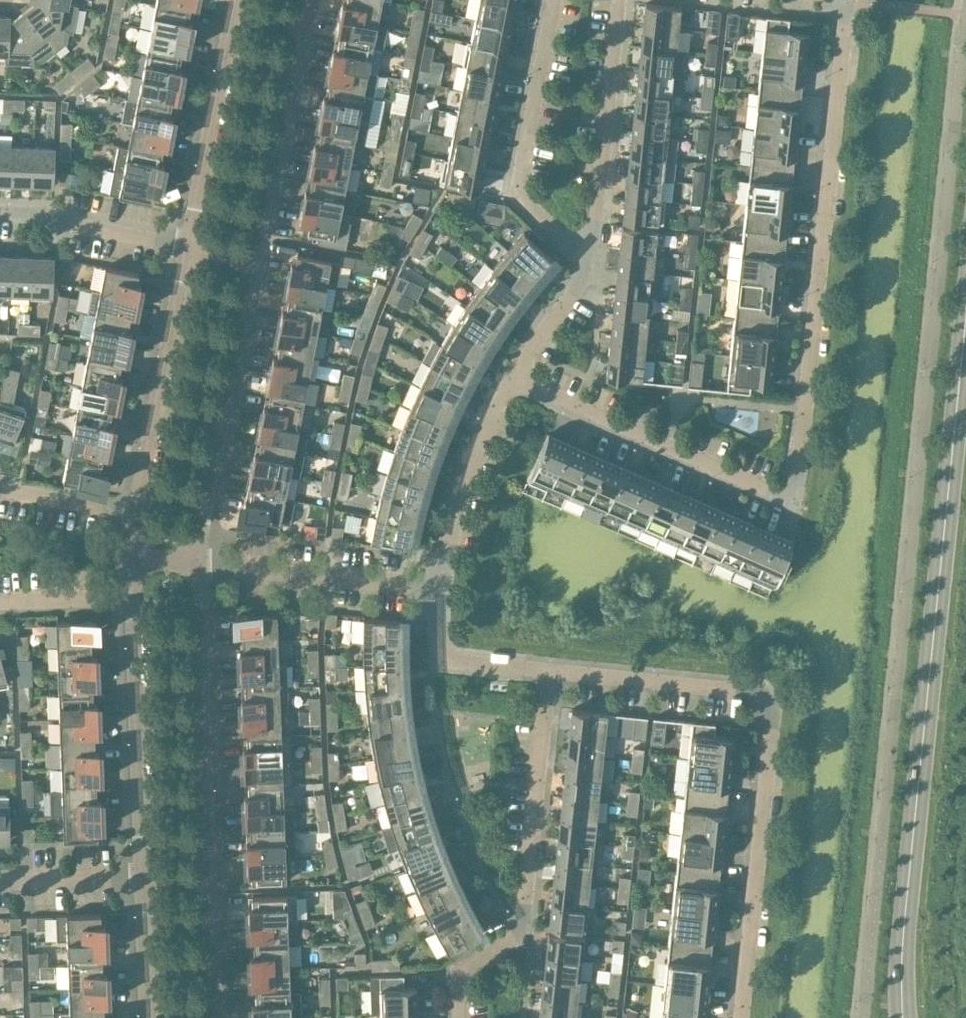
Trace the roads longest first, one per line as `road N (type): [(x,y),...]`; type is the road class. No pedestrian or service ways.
road 1 (residential): [(848,0),(794,492),(782,495),(513,377)]
road 2 (secondary): [(965,327),(911,854),(903,1017)]
road 3 (residential): [(740,1017),(770,711),(741,692),(550,671)]
road 4 (residential): [(550,671),(525,912),(518,934),(466,965),(457,983),(458,1017)]
road 5 (residential): [(208,876),(198,562)]
road 6 (residential): [(198,562),(252,260)]
road 7 (residential): [(553,0),(518,193),(593,267)]
road 8 (residential): [(131,602),(142,878)]
road 9 (residential): [(189,244),(136,514)]
road 10 (residential): [(593,267),(619,0)]
road 11 (residential): [(252,260),(302,0)]
road 12 (residential): [(237,0),(189,244)]
road 13 (residential): [(441,584),(198,562)]
road 14 (residential): [(513,377),(478,449),(441,584)]
road 15 (residential): [(0,210),(51,212),(189,244)]
road 16 (residential): [(441,584),(440,661),(550,671)]
road 17 (residential): [(0,882),(142,878)]
road 18 (residential): [(214,1017),(208,876)]
road 19 (residential): [(142,878),(147,1017)]
road 20 (residential): [(593,267),(513,377)]
road 21 (residential): [(131,602),(0,604)]
road 22 (residential): [(9,490),(136,514)]

